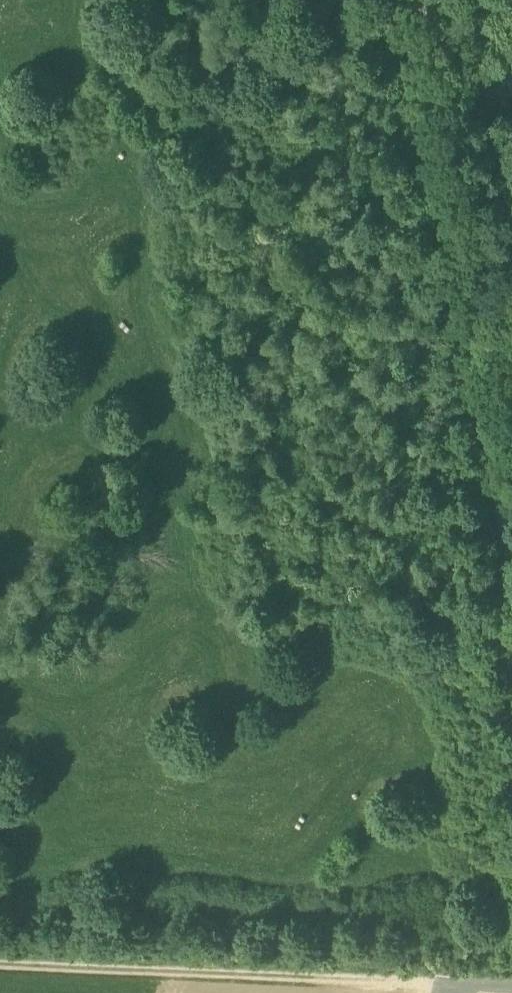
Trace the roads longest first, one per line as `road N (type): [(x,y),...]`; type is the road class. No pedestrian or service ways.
road 1 (track): [(416,0),(511,571)]
road 2 (track): [(0,964),(511,989)]

